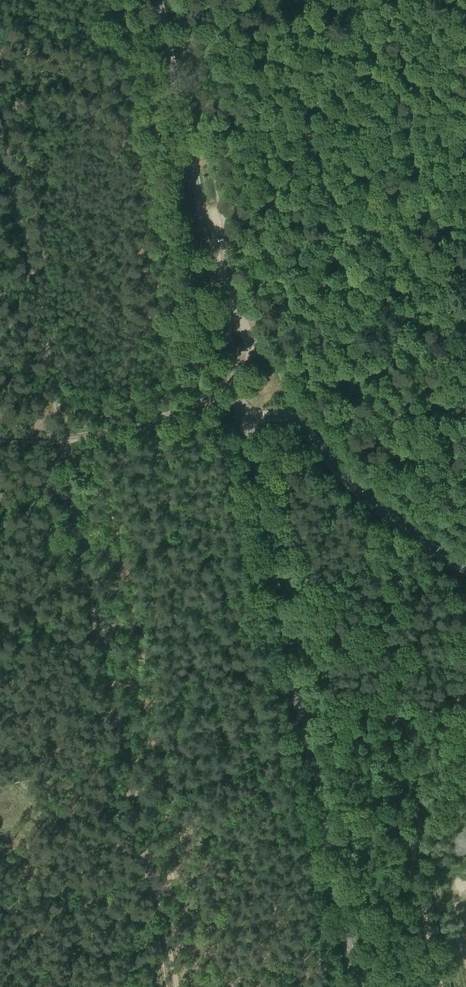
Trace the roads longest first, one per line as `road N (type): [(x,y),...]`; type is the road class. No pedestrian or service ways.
road 1 (secondary): [(359,986),(242,418)]
road 2 (track): [(177,986),(61,436)]
road 3 (secondary): [(242,418),(157,0)]
road 4 (track): [(465,702),(398,715),(389,730),(440,986)]
road 5 (track): [(61,436),(0,129)]
road 6 (tertiary): [(465,568),(370,500),(293,419),(242,418)]
road 7 (track): [(465,185),(219,213)]
road 8 (track): [(223,395),(61,436)]

